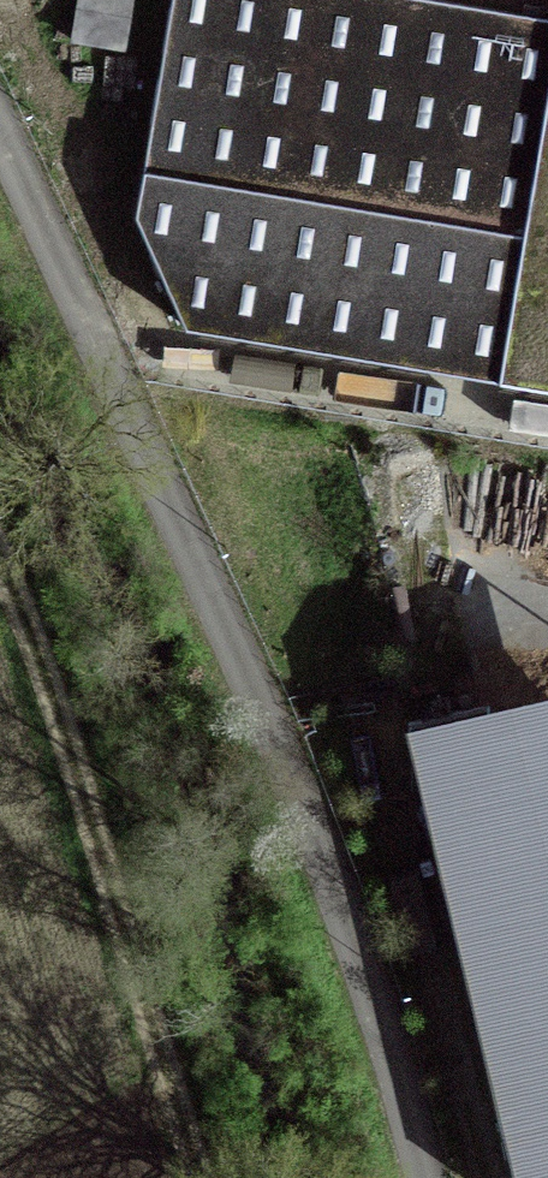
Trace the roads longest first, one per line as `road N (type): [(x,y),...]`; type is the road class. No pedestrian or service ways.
road 1 (residential): [(420,1177),(373,1001),(0,141)]
road 2 (track): [(194,1177),(77,781),(0,577)]

